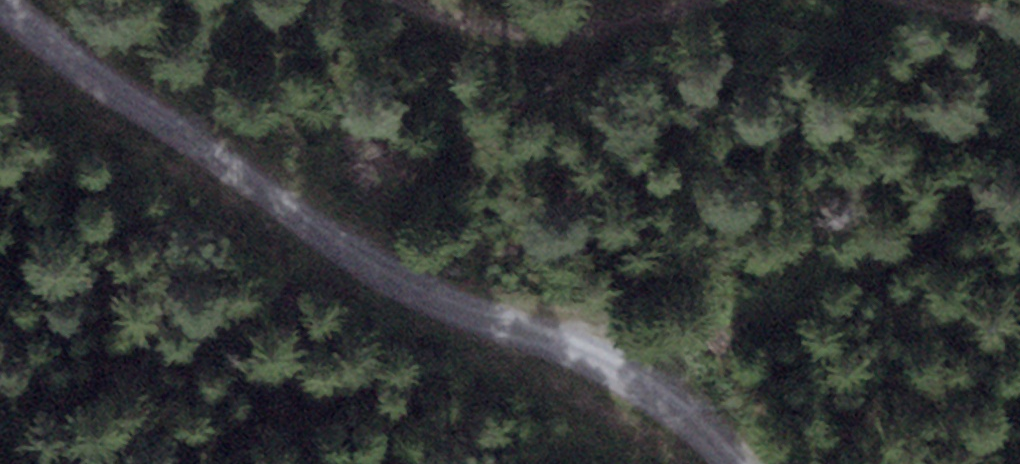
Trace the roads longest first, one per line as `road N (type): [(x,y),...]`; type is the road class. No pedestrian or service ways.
road 1 (track): [(733,463),(631,373),(345,256),(0,6)]
road 2 (track): [(732,0),(563,48),(519,49),(421,23),(377,0)]
road 3 (track): [(1019,37),(834,0)]

